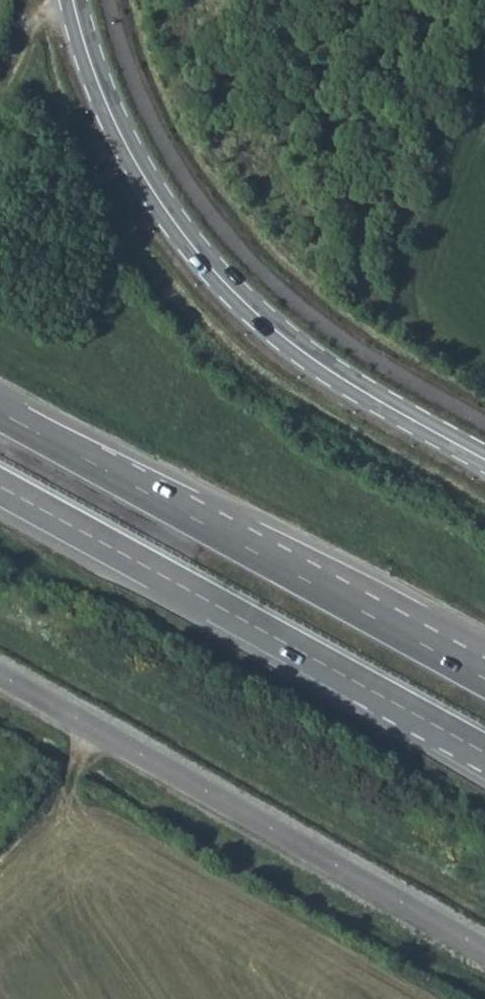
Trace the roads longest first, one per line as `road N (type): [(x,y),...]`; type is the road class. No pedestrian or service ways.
road 1 (tertiary): [(484,466),(272,331),(207,264),(152,196),(107,115),(73,0)]
road 2 (tertiary): [(484,947),(0,673)]
road 3 (trunk): [(484,678),(0,412)]
road 4 (trunk): [(0,487),(484,753)]

